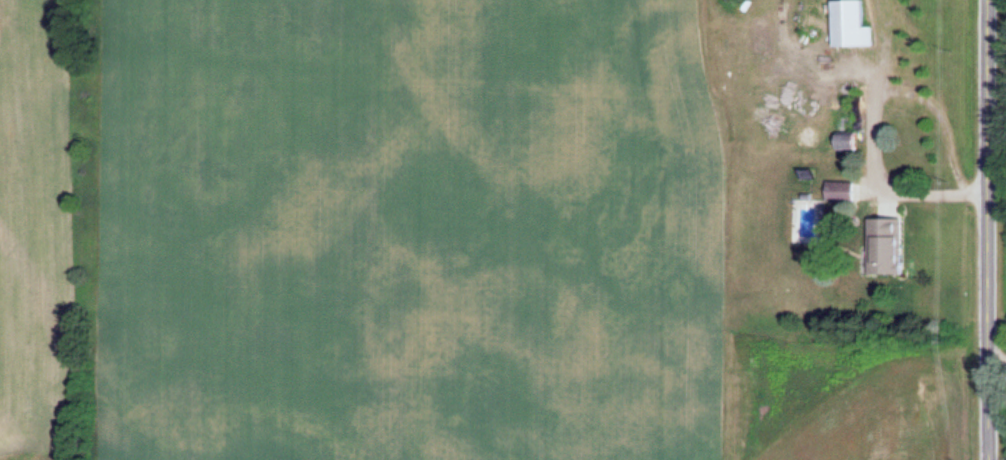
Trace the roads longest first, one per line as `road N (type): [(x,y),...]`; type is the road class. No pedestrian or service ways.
road 1 (tertiary): [(966,459),(968,0)]

